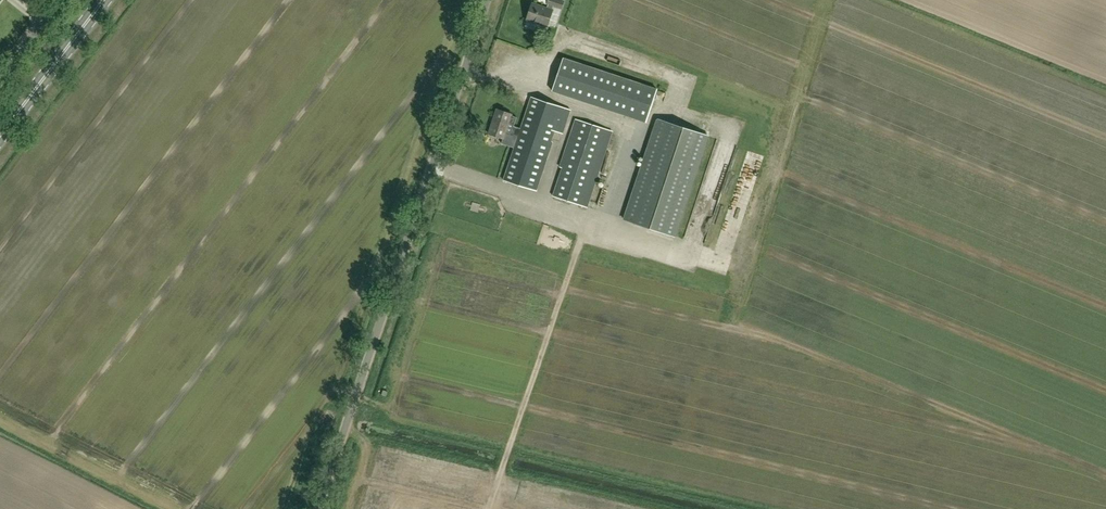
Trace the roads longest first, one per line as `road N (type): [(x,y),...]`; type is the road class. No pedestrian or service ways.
road 1 (unclassified): [(318,508),(488,0)]
road 2 (primary): [(0,136),(104,0)]

